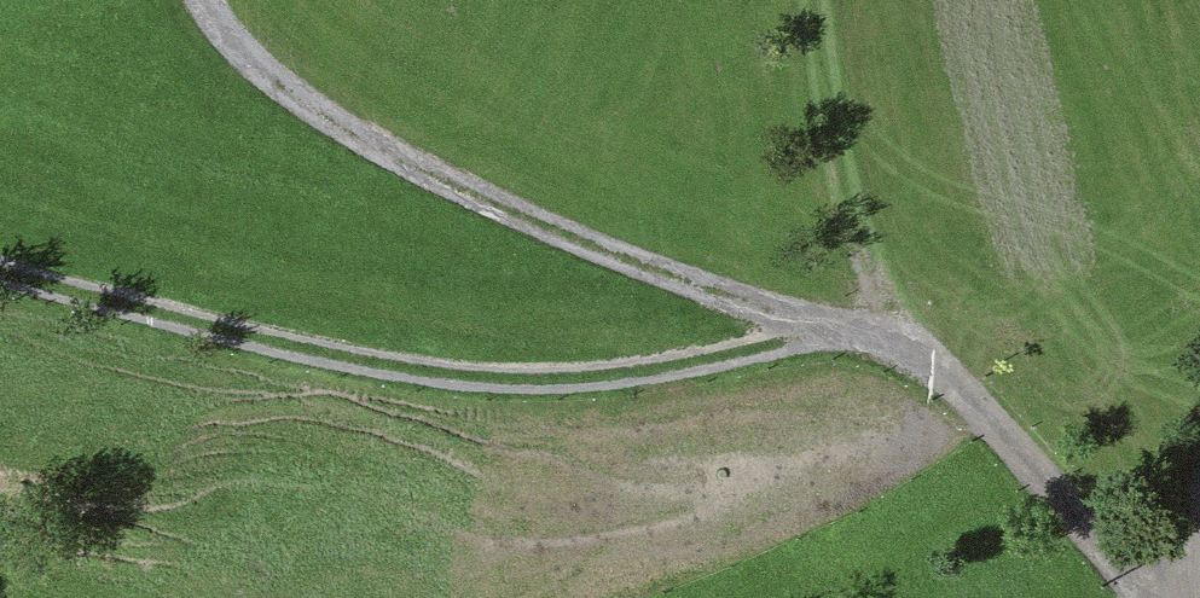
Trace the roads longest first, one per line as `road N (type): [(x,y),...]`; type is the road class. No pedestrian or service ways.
road 1 (track): [(206,0),(252,62),(444,182),(748,306),(877,331),(1199,563)]
road 2 (track): [(877,331),(578,376),(380,366),(0,265)]

